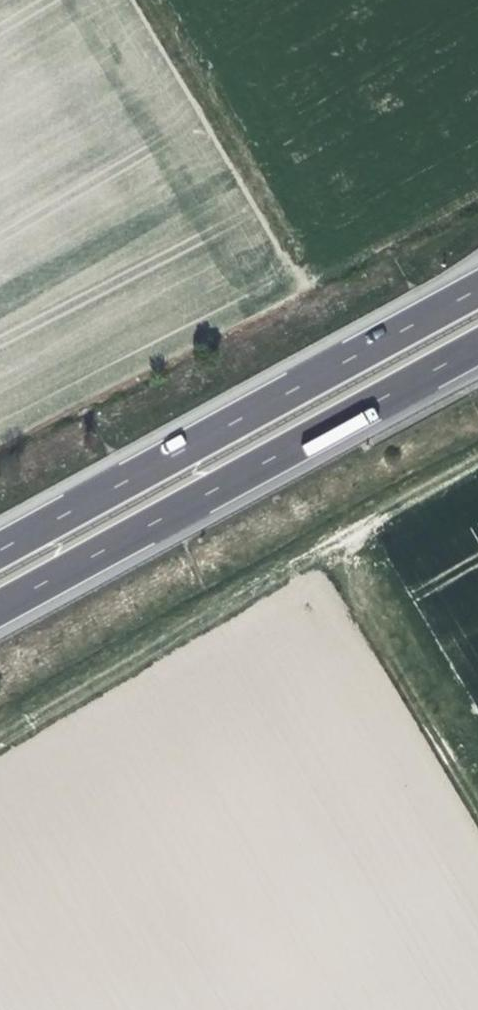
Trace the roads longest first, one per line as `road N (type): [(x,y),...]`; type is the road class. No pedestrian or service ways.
road 1 (motorway): [(477,288),(0,548)]
road 2 (motorway): [(0,608),(477,348)]
road 3 (track): [(477,822),(325,564),(477,474)]

